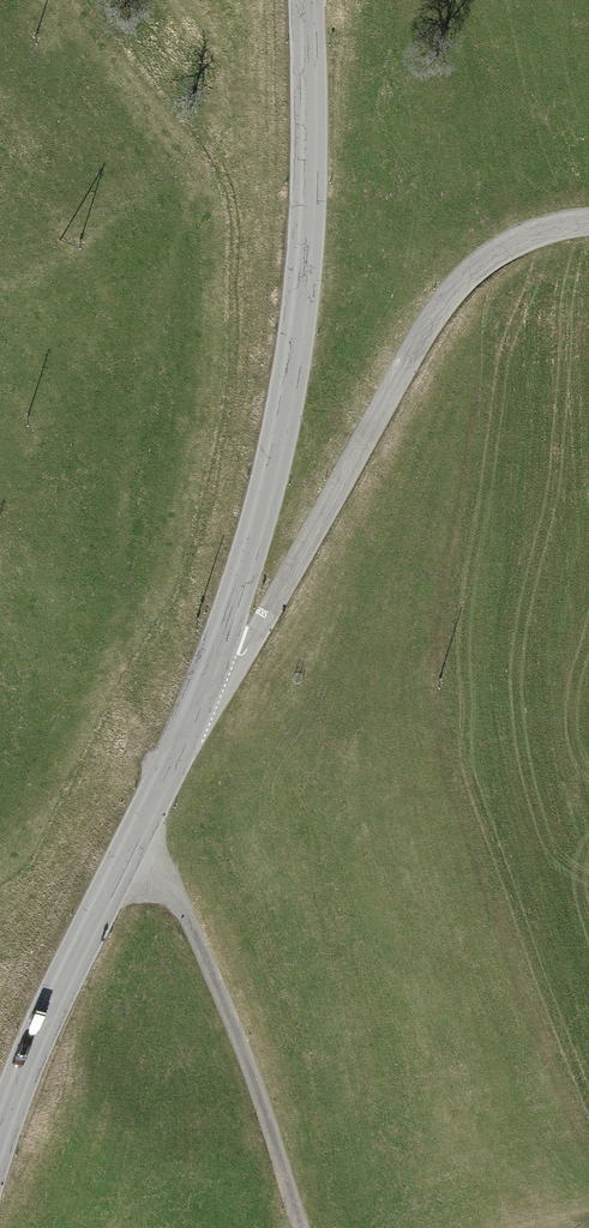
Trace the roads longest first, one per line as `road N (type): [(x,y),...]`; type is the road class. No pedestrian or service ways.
road 1 (tertiary): [(308,0),(312,173),(297,330),(265,496),(213,660)]
road 2 (unclassified): [(213,660),(247,647),(452,291),(502,250),(588,224)]
road 3 (tertiary): [(213,660),(30,1056),(0,1141)]
road 4 (track): [(129,848),(185,907),(244,1051),(301,1227)]

